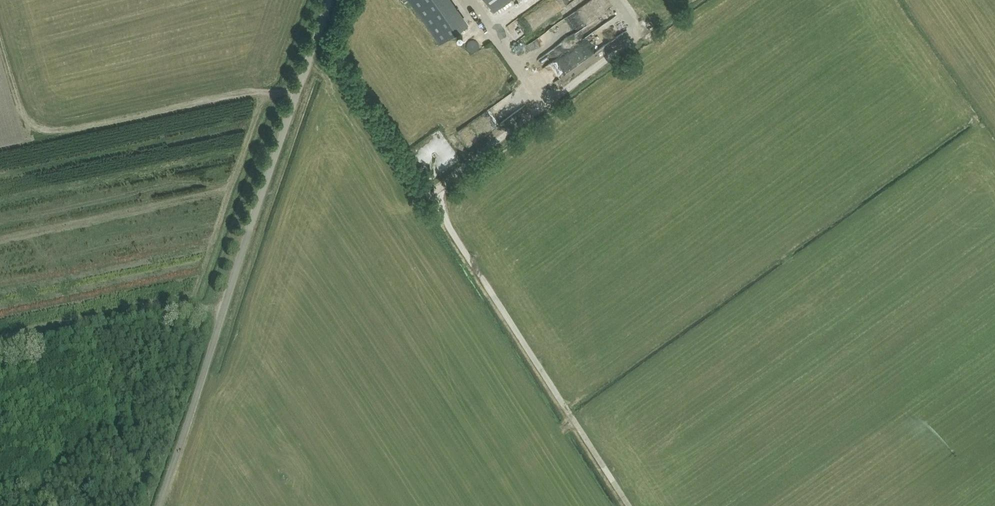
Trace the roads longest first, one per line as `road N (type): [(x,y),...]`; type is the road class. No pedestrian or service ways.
road 1 (unclassified): [(153,505),(332,0)]
road 2 (track): [(0,41),(34,131),(229,92),(298,96)]

